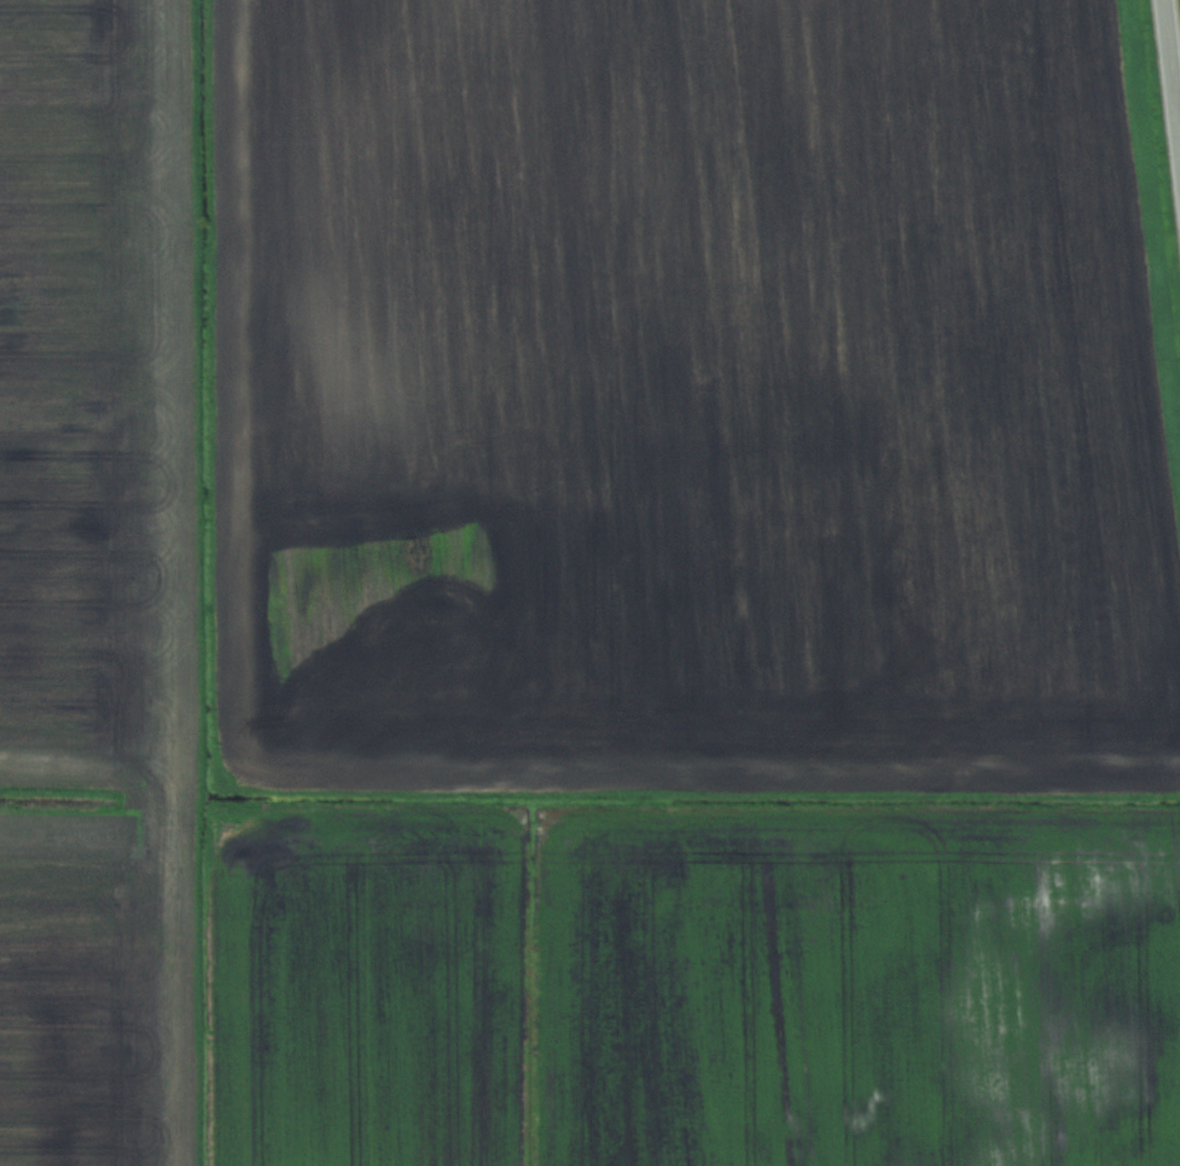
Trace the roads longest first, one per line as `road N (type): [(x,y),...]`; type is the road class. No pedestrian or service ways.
road 1 (tertiary): [(1165,0),(1179,129)]

